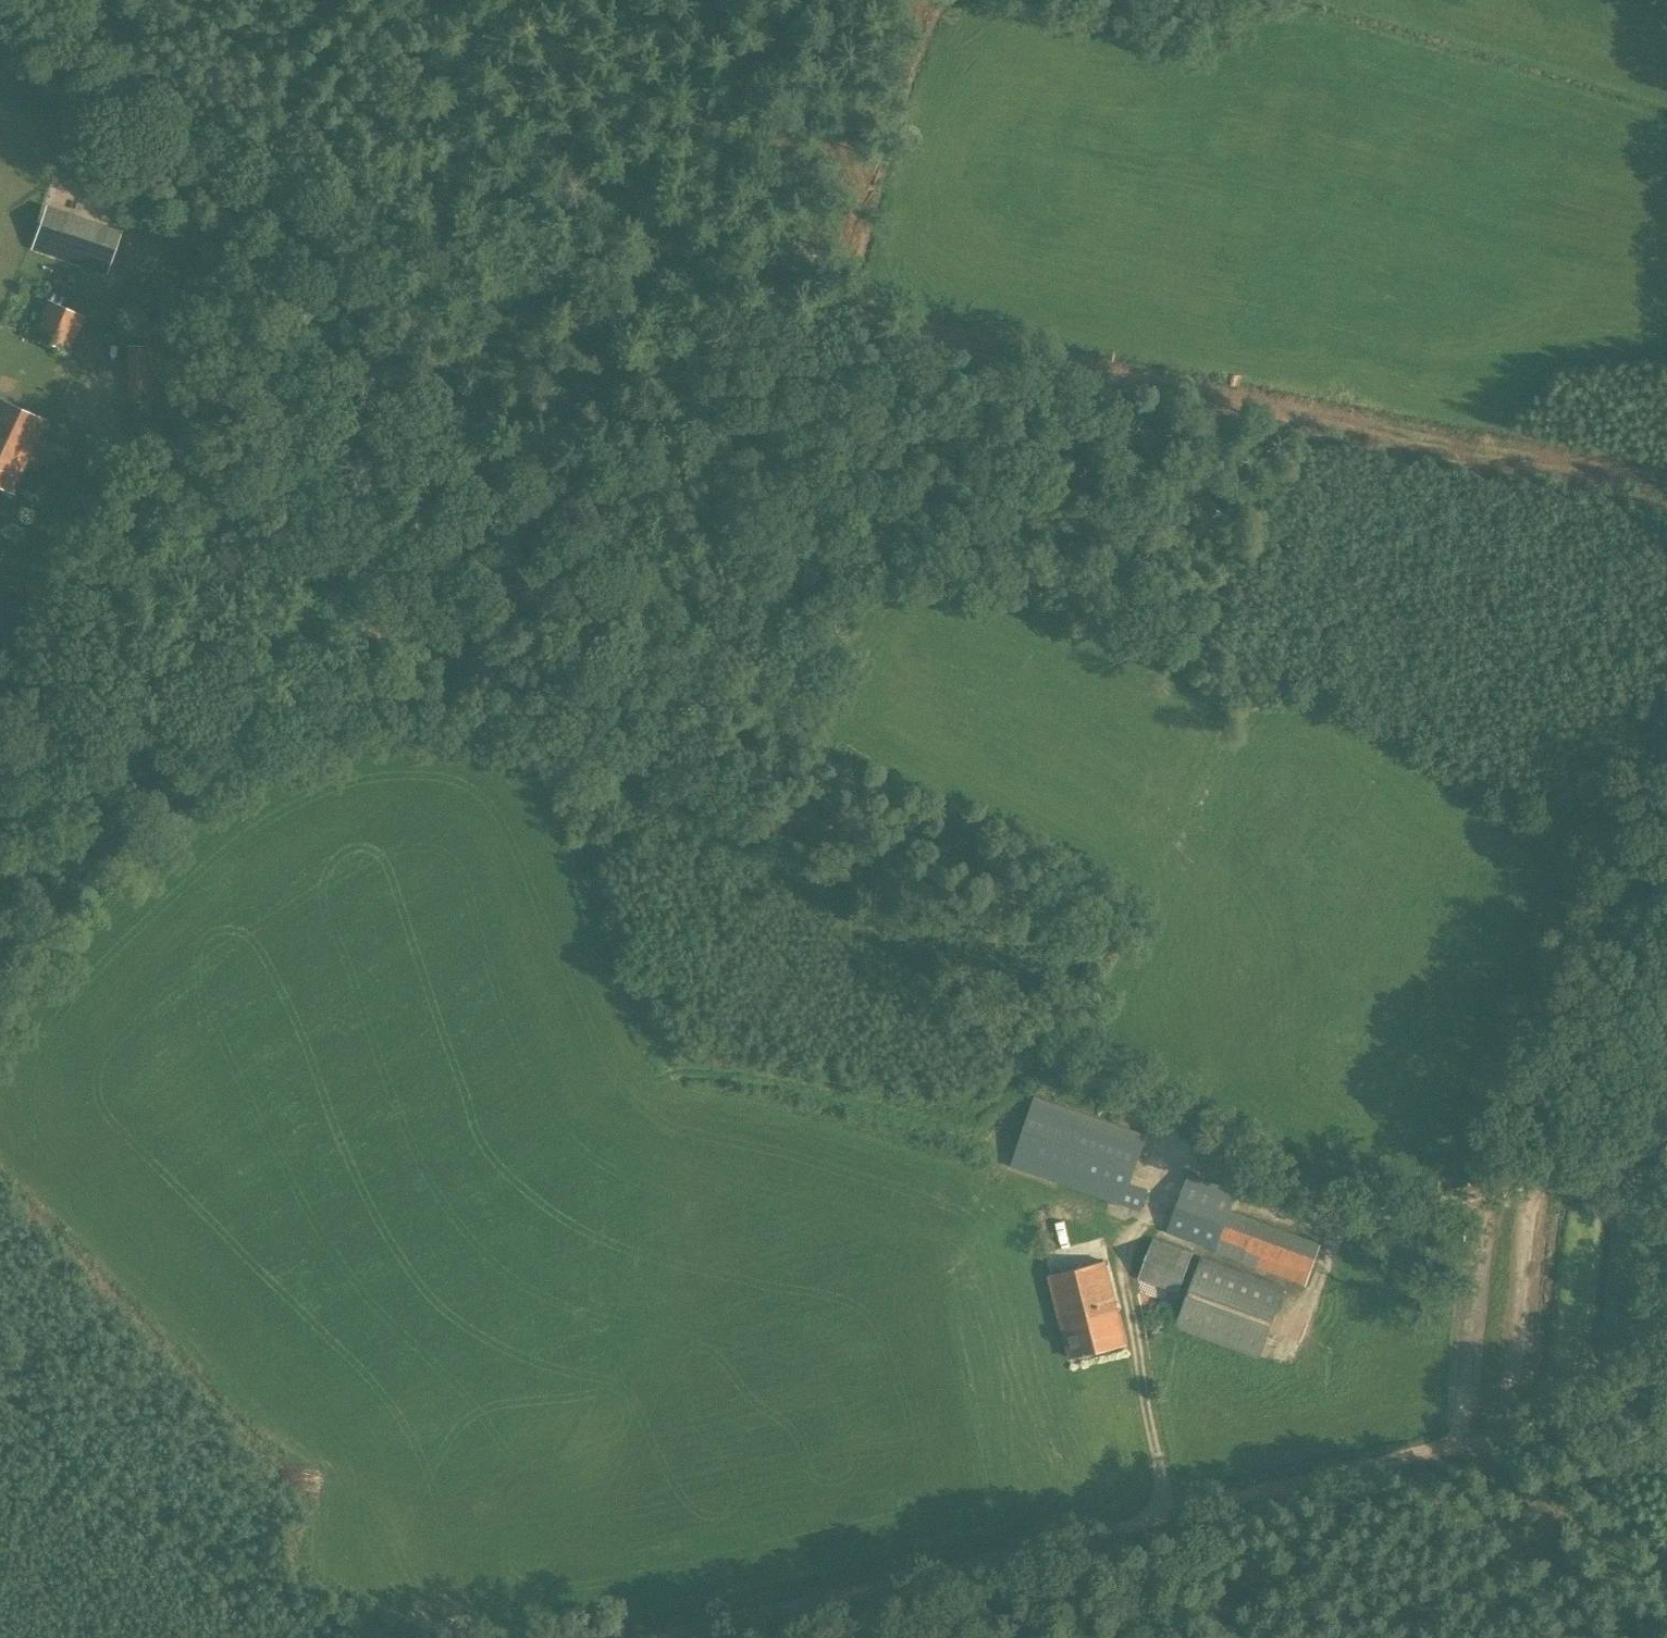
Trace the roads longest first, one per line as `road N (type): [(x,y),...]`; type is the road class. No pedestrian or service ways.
road 1 (track): [(152,465),(1230,1175),(1302,1209),(1354,1215),(1624,1164)]
road 2 (track): [(659,1637),(1571,1419),(1605,1407),(1653,1370),(1666,1326)]
road 3 (track): [(149,471),(289,217),(452,0)]
road 4 (track): [(0,686),(68,618),(149,471),(83,387)]
road 5 (track): [(818,696),(557,677),(487,683)]
road 6 (track): [(289,217),(74,124)]
road 7 (track): [(1666,1098),(1623,1155),(1629,1171),(1660,1188),(1666,1202)]
road 8 (track): [(1220,1637),(1169,1512)]

